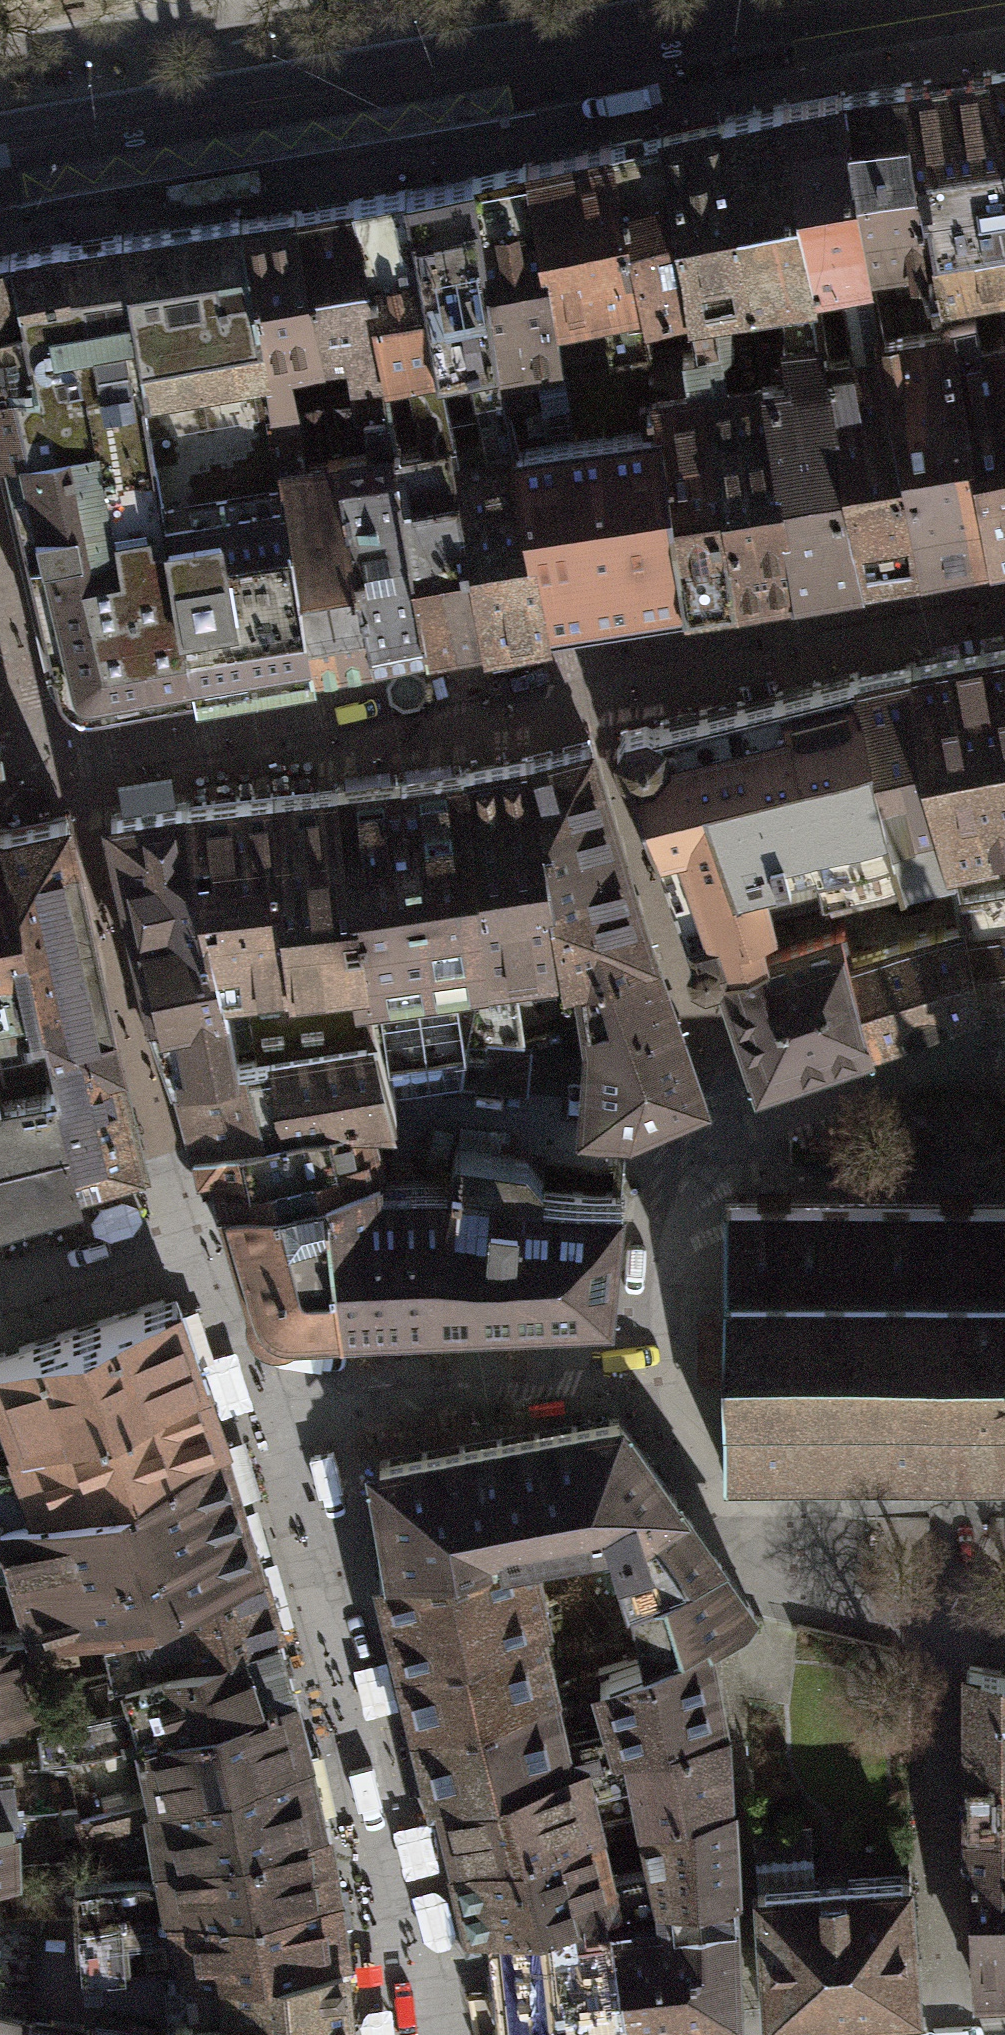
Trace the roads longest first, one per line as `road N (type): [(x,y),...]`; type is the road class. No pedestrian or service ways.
road 1 (residential): [(0,173),(892,0)]

